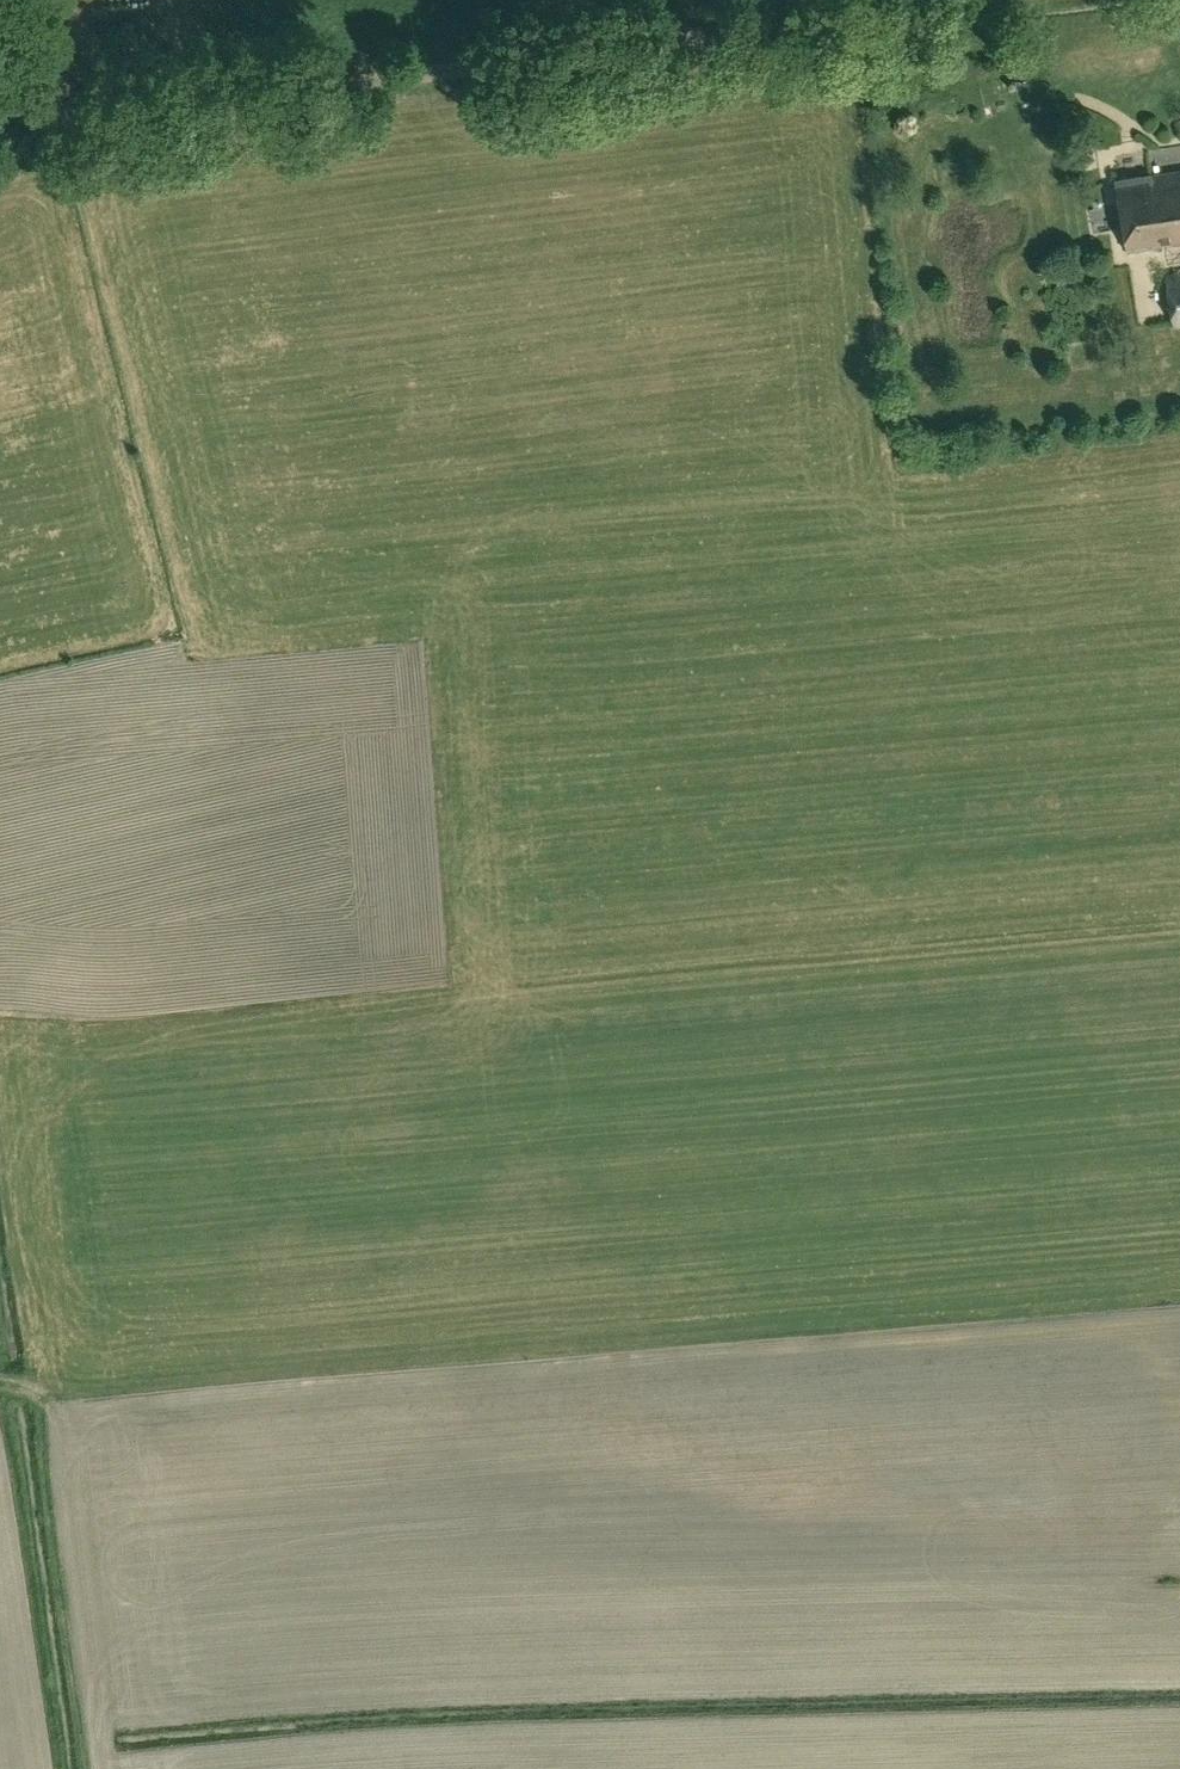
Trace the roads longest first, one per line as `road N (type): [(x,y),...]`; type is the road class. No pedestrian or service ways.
road 1 (unclassified): [(979,0),(12,131),(0,110)]

